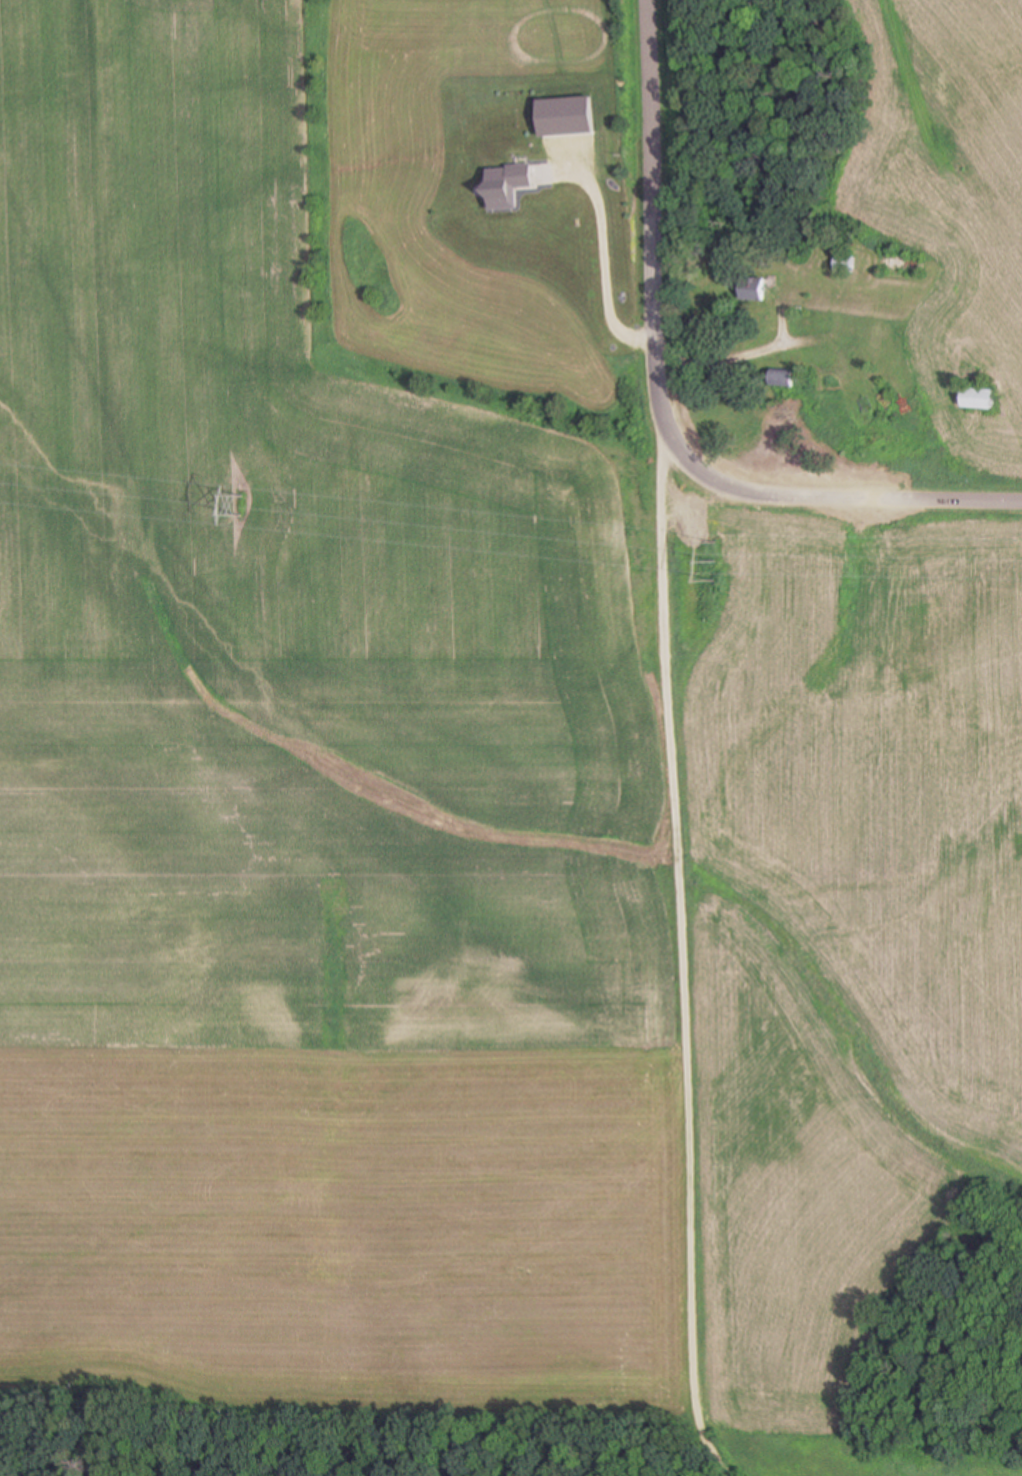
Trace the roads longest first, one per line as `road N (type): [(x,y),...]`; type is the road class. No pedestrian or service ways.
road 1 (residential): [(695,464),(666,419),(659,385),(646,0)]
road 2 (residential): [(1021,499),(729,484),(695,464)]

